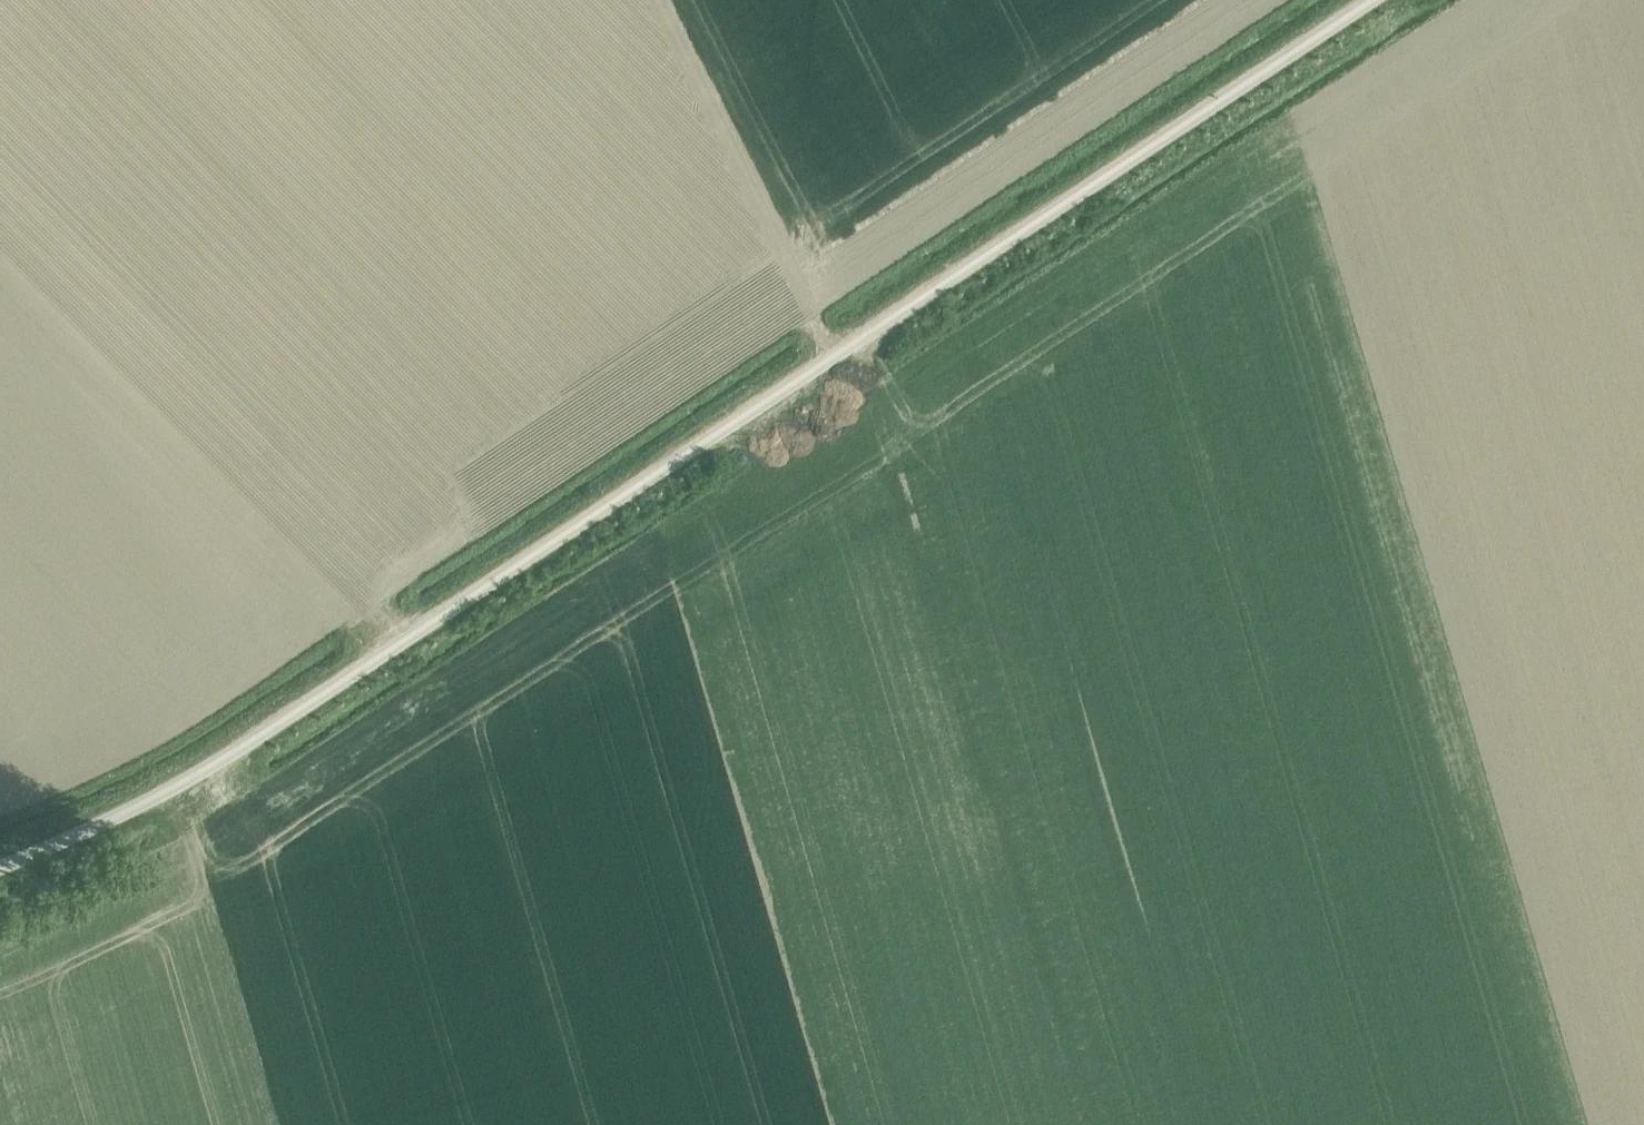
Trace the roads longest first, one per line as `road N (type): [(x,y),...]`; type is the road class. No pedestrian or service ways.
road 1 (unclassified): [(0,866),(120,815),(222,758),(1366,0)]

